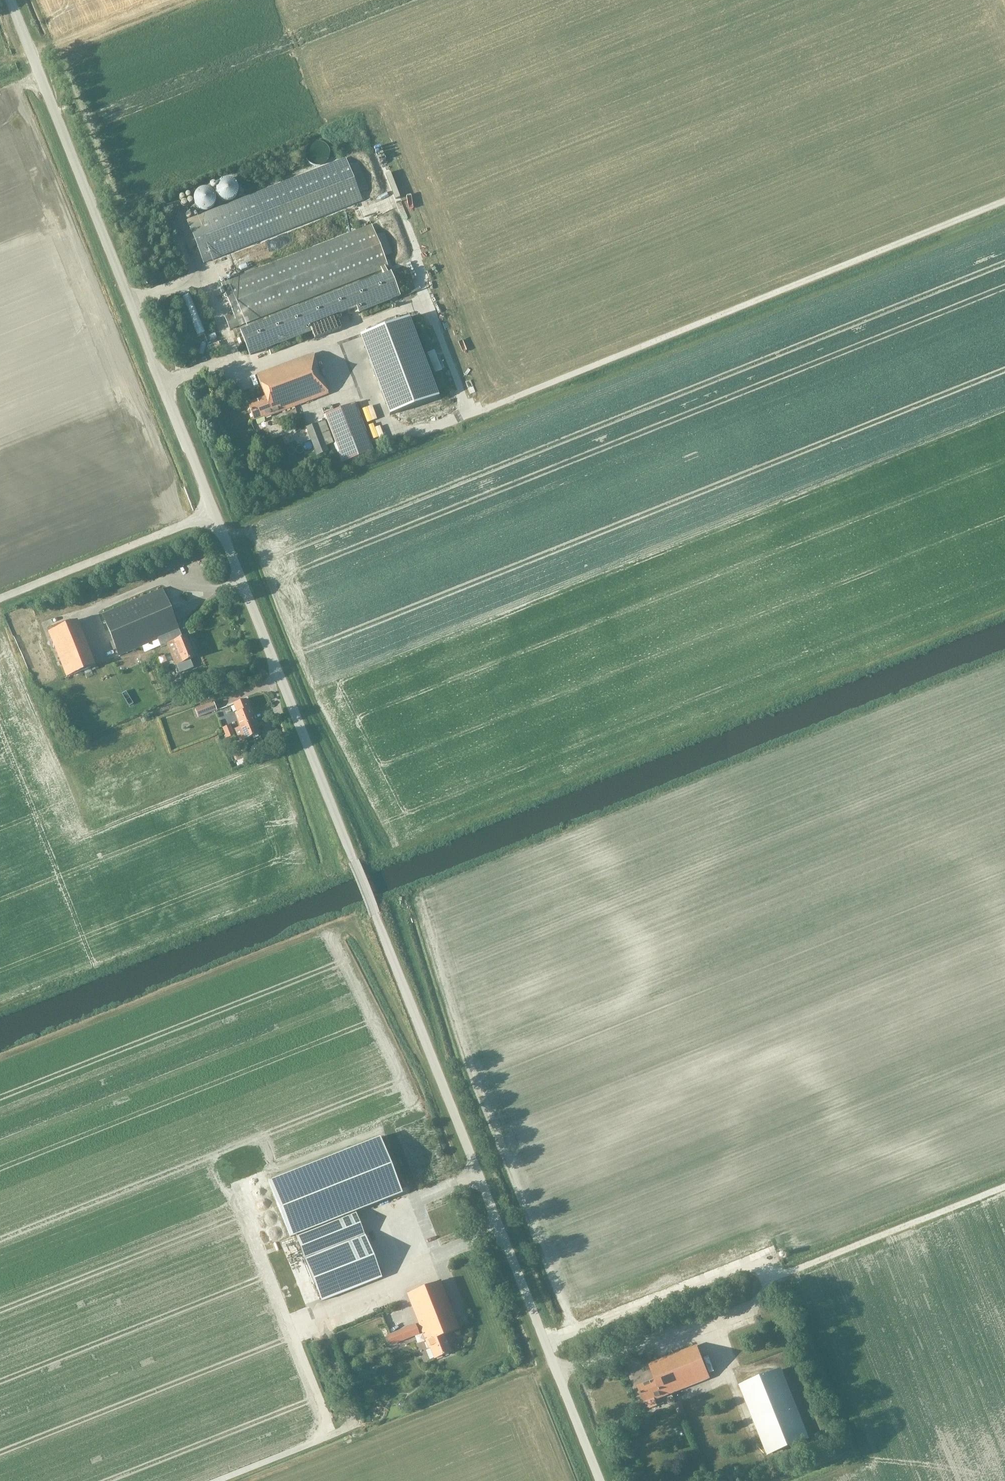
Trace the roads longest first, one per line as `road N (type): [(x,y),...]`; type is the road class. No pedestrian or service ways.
road 1 (unclassified): [(601,1480),(10,0)]
road 2 (track): [(1004,201),(425,431),(376,415)]
road 3 (track): [(231,1177),(327,1420),(321,1440),(217,1480)]
road 4 (track): [(382,158),(469,416)]

